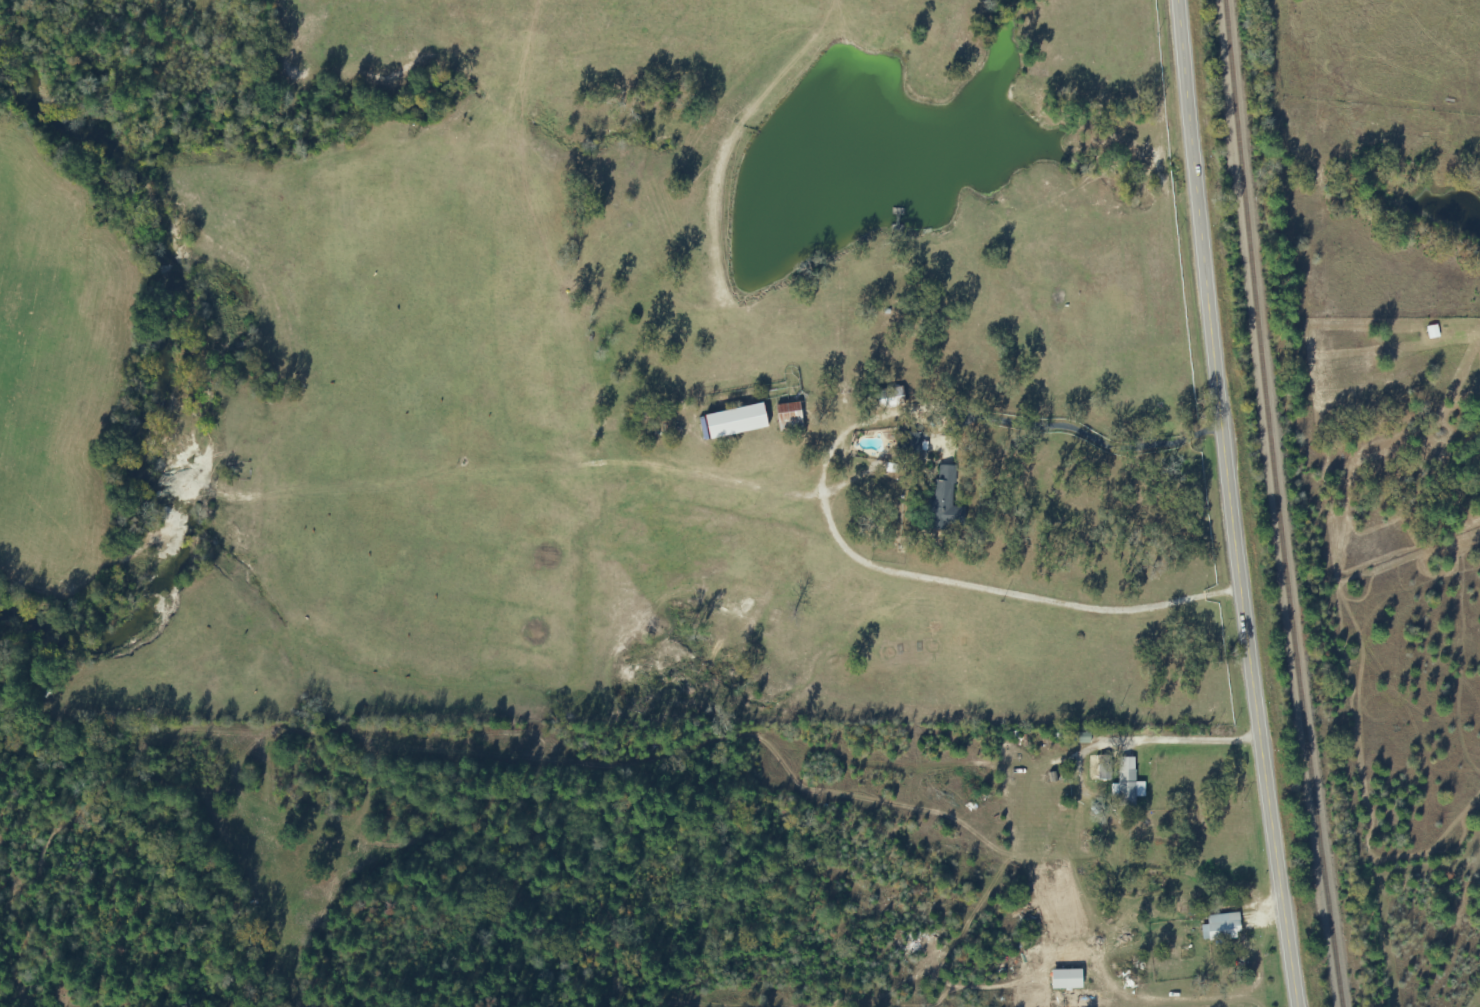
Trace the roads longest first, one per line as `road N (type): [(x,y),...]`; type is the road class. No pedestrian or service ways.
road 1 (secondary): [(1296,1006),(1183,0)]

